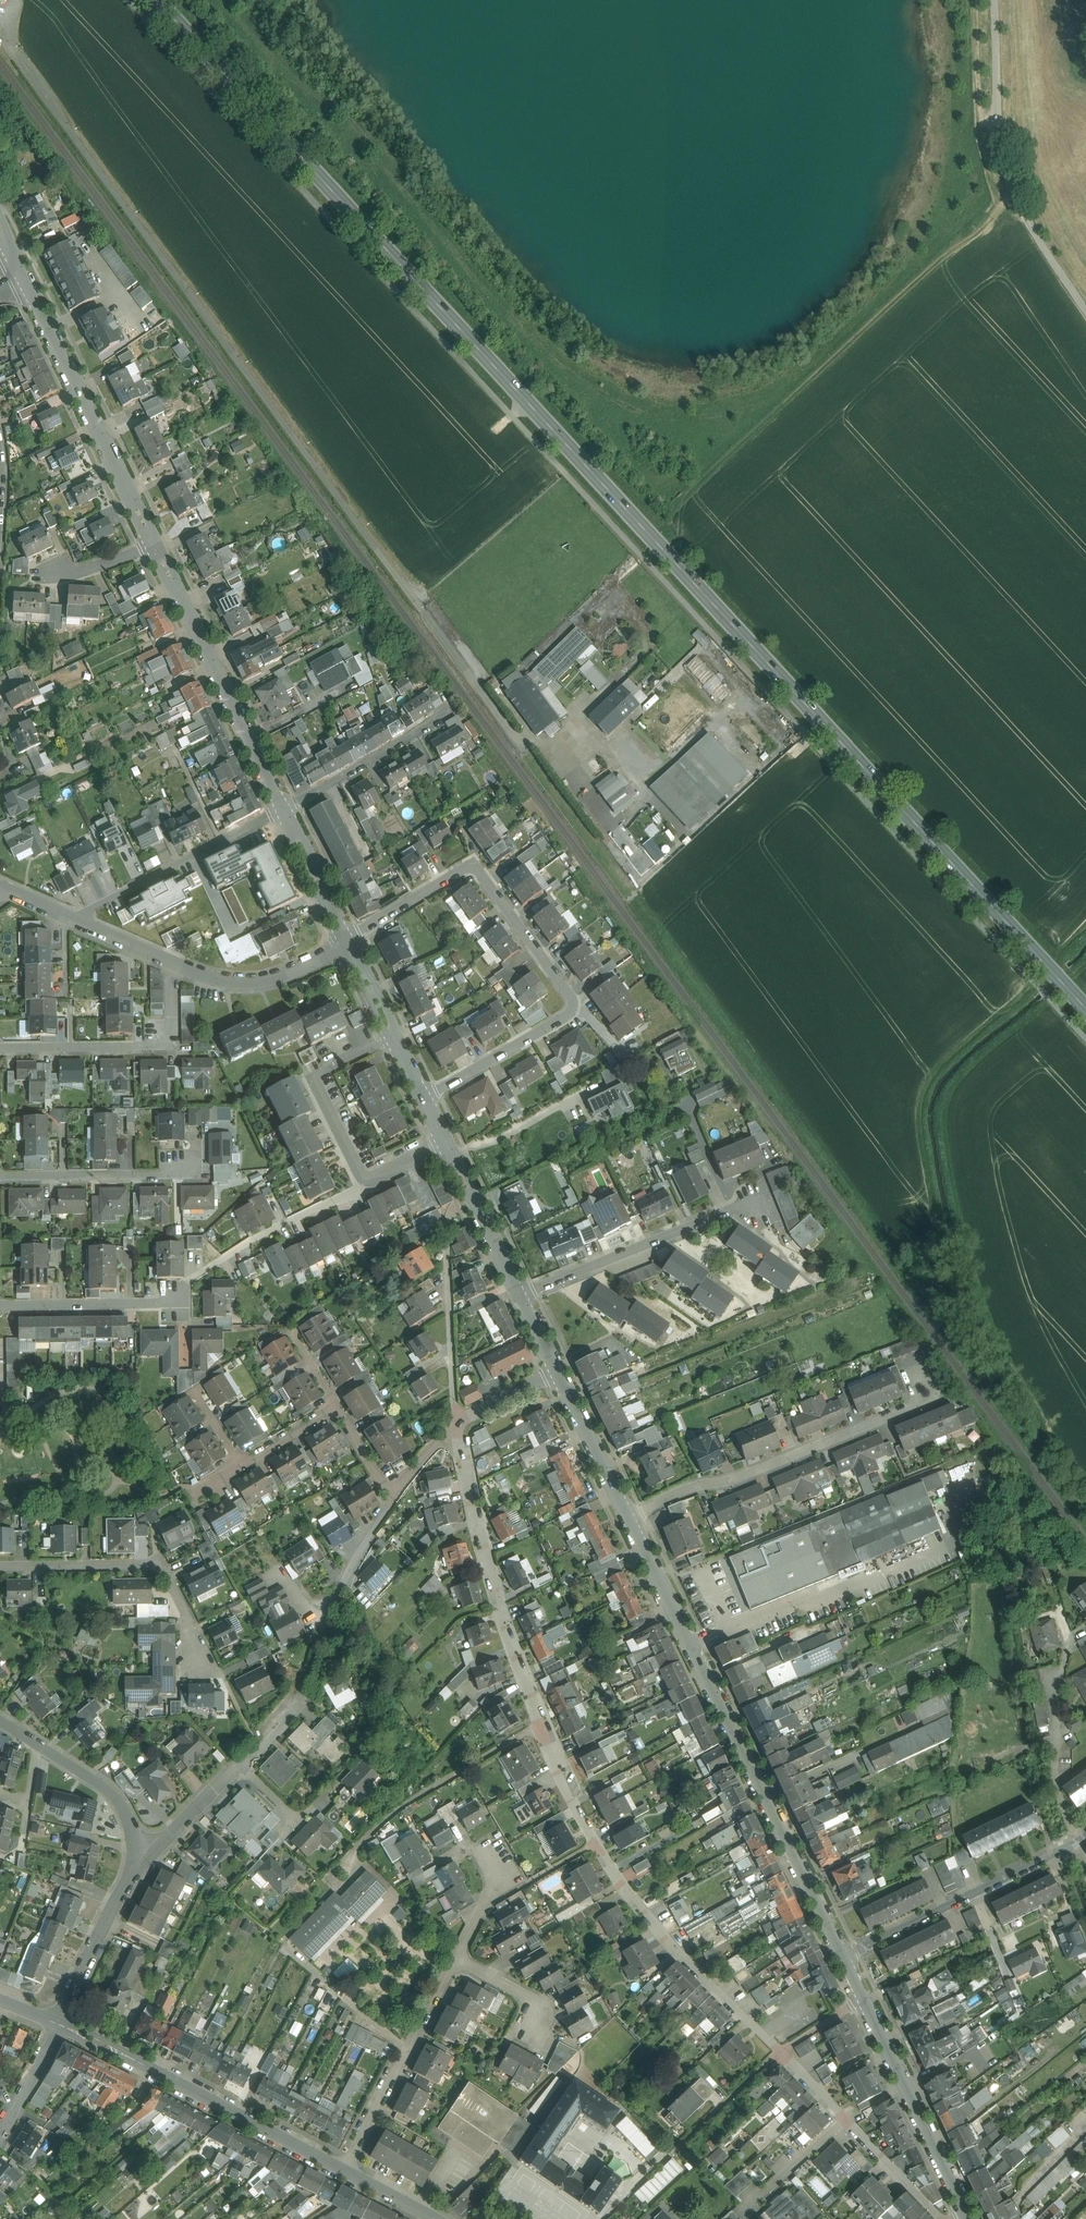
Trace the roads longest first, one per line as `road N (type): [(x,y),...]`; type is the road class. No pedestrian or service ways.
road 1 (primary): [(156,0),(1085,1003)]
road 2 (residential): [(780,2052),(662,1933),(597,1843),(558,1766),(501,1612),(458,1427)]
road 3 (residential): [(629,1516),(846,1958)]
road 4 (residential): [(346,942),(472,870),(569,994),(565,1017),(424,1100)]
road 5 (residential): [(629,1516),(940,1394)]
road 6 (track): [(1085,310),(1008,183),(994,0)]
road 7 (residential): [(349,2169),(58,2022)]
road 8 (residential): [(14,258),(154,547)]
road 9 (residential): [(154,547),(282,810)]
road 10 (residential): [(346,942),(287,974),(245,981),(201,973),(74,919)]
road 11 (residential): [(0,1567),(165,1566),(206,1655)]
road 12 (unclassified): [(758,1199),(519,1296)]
road 13 (residential): [(1073,1846),(846,1958)]
road 14 (residential): [(865,1998),(970,2218)]
road 15 (residential): [(458,1427),(448,1221),(473,1201)]
road 16 (residential): [(74,919),(282,810)]
road 17 (residential): [(349,2169),(457,1961)]
road 18 (residential): [(939,2218),(780,2052)]
road 19 (residential): [(142,1859),(128,1811),(105,1786),(0,1717)]
road 20 (residential): [(392,1037),(316,1075),(370,1183)]
road 21 (residential): [(282,810),(447,715)]
road 22 (residential): [(0,1179),(166,1175),(187,1164)]
road 23 (residential): [(142,1859),(58,2022)]
road 24 (residential): [(0,1305),(176,1303)]
road 25 (residential): [(0,1050),(175,1047)]
road 26 (residential): [(335,1406),(196,1491)]
road 27 (residential): [(256,1744),(142,1859)]
road 28 (residential): [(370,1183),(226,1257)]
road 29 (residential): [(557,1373),(629,1516)]
road 30 (residential): [(282,810),(346,942)]
road 31 (residential): [(0,2134),(58,2022)]

